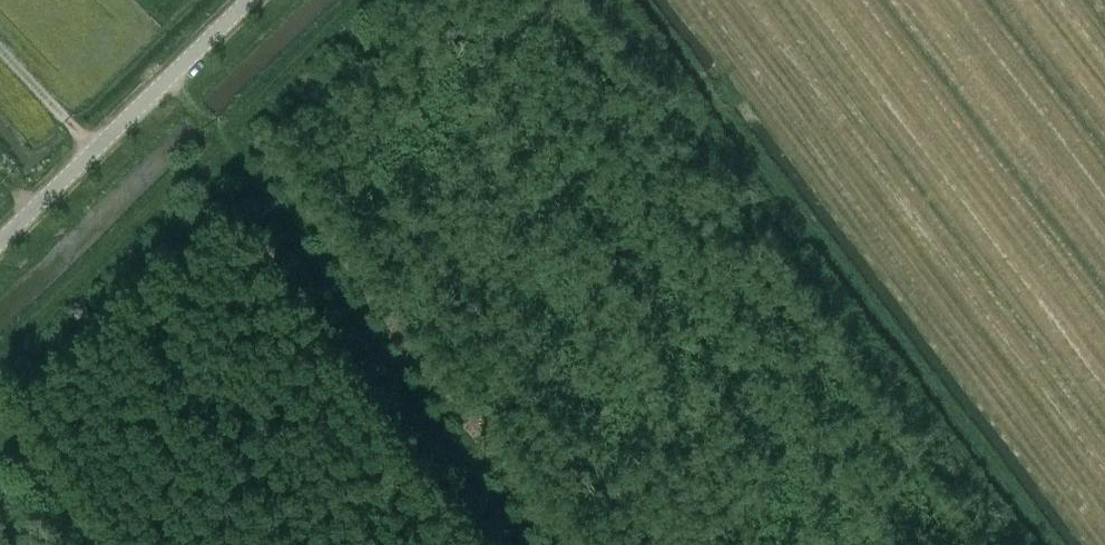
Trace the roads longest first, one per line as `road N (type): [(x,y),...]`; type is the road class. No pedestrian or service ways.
road 1 (unclassified): [(0,240),(249,0)]

